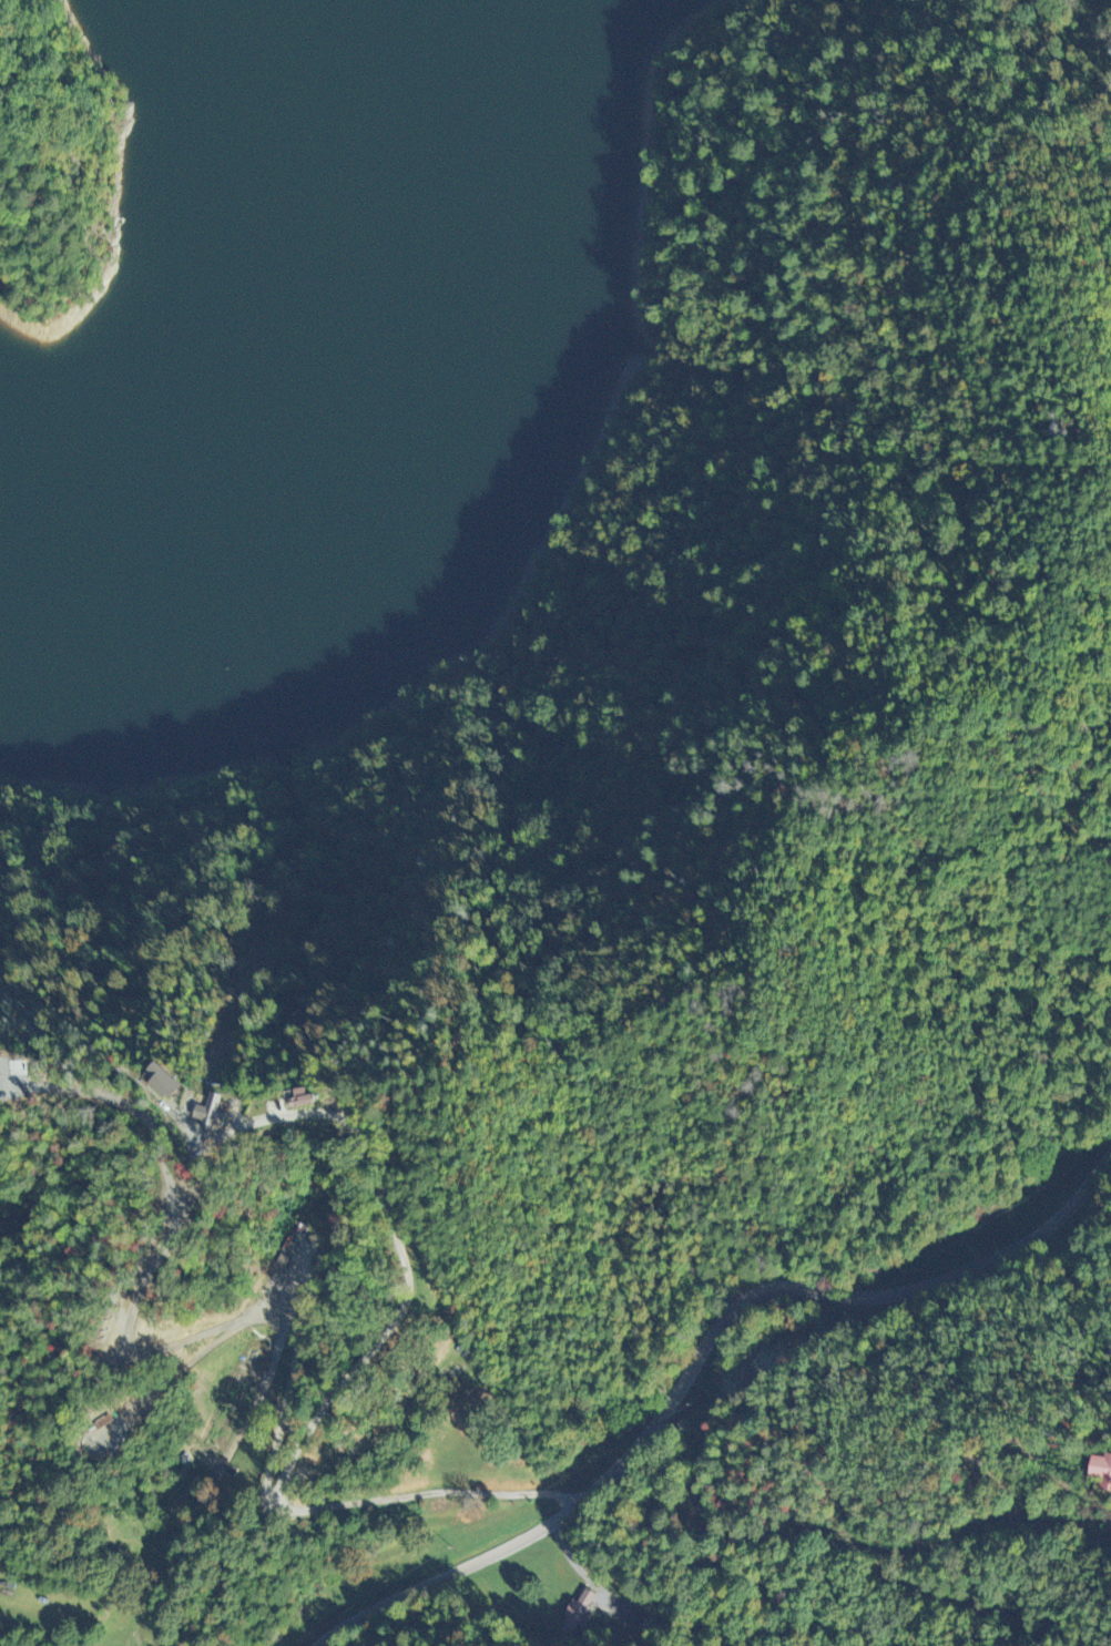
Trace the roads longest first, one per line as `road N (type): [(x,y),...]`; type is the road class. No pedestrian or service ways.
road 1 (residential): [(321,1645),(349,1622),(471,1565),(616,1478),(718,1326),(987,1248),(1091,1190),(1110,1166)]

